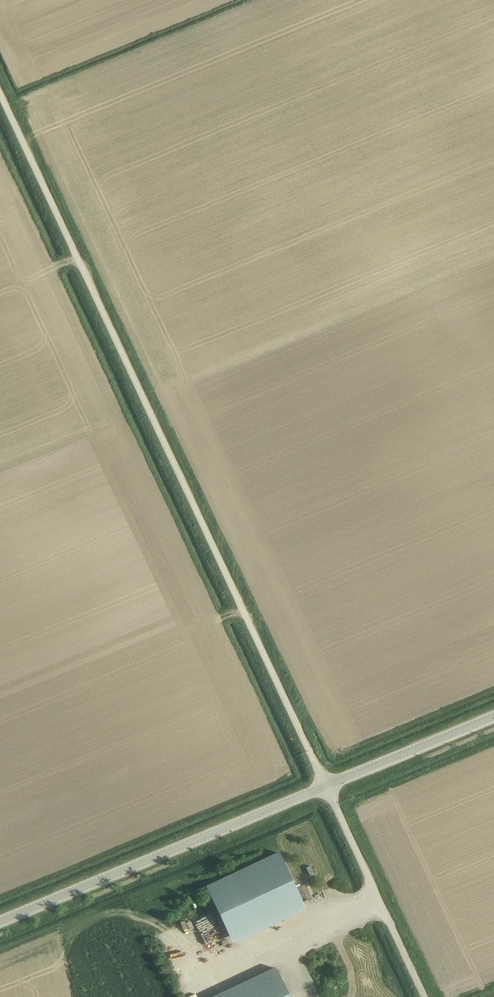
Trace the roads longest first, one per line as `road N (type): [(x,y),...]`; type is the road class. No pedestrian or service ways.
road 1 (unclassified): [(326,789),(0,98)]
road 2 (unclassified): [(326,789),(0,922)]
road 3 (unclassified): [(424,996),(326,789)]
road 4 (unclassified): [(493,719),(326,789)]

